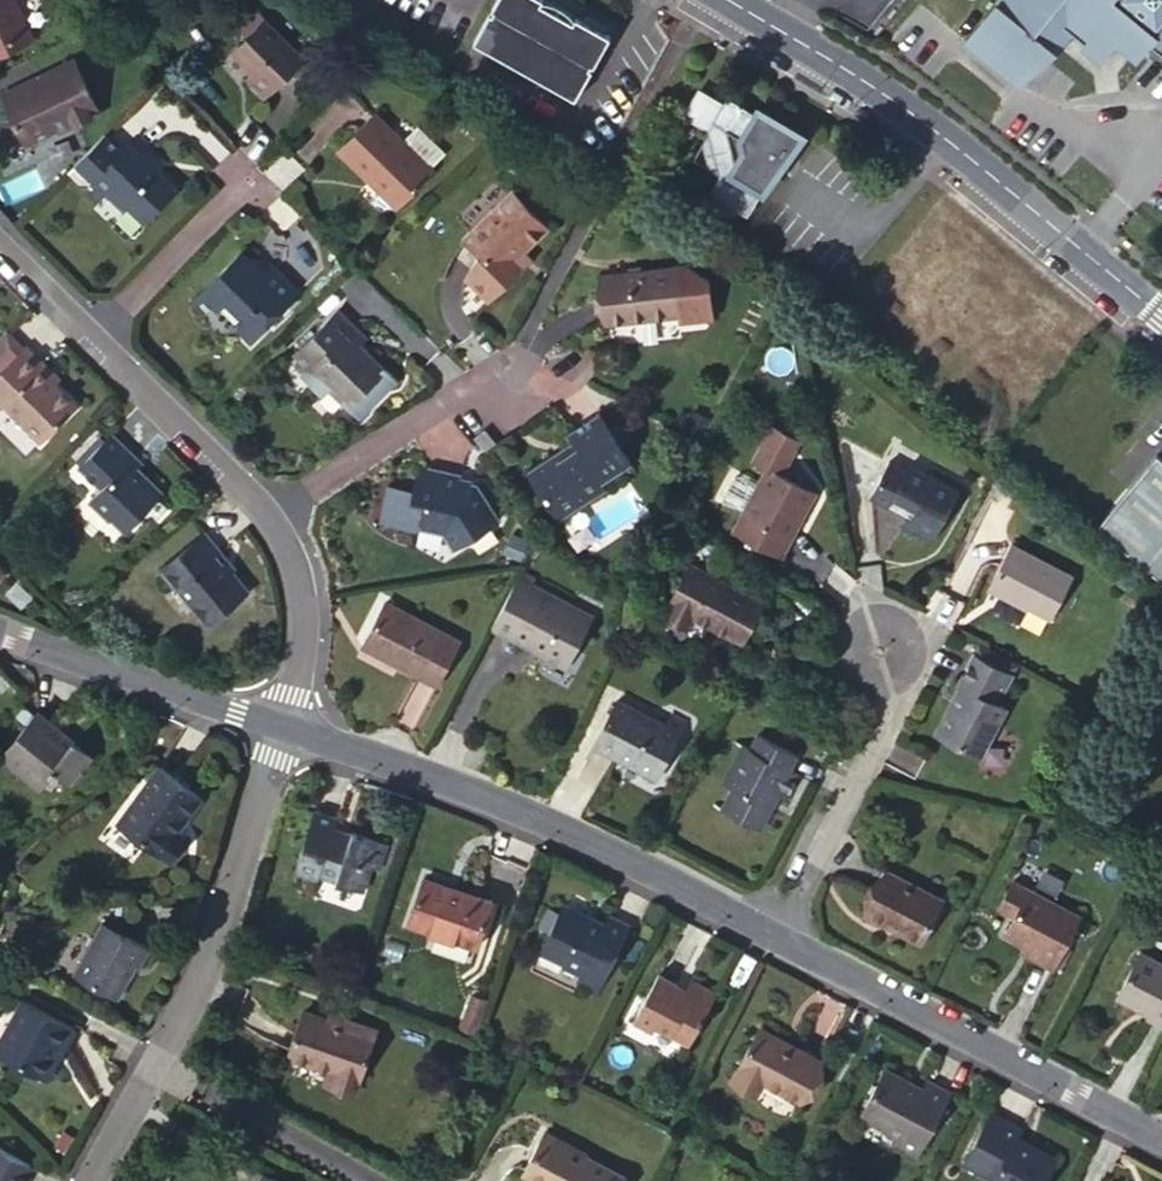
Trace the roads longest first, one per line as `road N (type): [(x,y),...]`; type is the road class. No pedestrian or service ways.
road 1 (residential): [(1161,316),(943,135),(727,0)]
road 2 (residential): [(774,935),(540,824),(282,727)]
road 3 (residential): [(1161,1141),(774,935)]
road 4 (residential): [(282,727),(206,951),(151,1064)]
road 5 (residential): [(774,935),(893,705),(879,650)]
road 6 (residential): [(282,727),(0,627)]
road 7 (residential): [(83,331),(282,519)]
road 8 (residential): [(282,519),(459,394),(507,389)]
road 9 (residential): [(151,1064),(372,1180)]
road 10 (residential): [(83,331),(242,179)]
road 11 (residential): [(282,519),(299,569),(306,643),(282,727)]
road 12 (residential): [(151,1064),(86,1180)]

